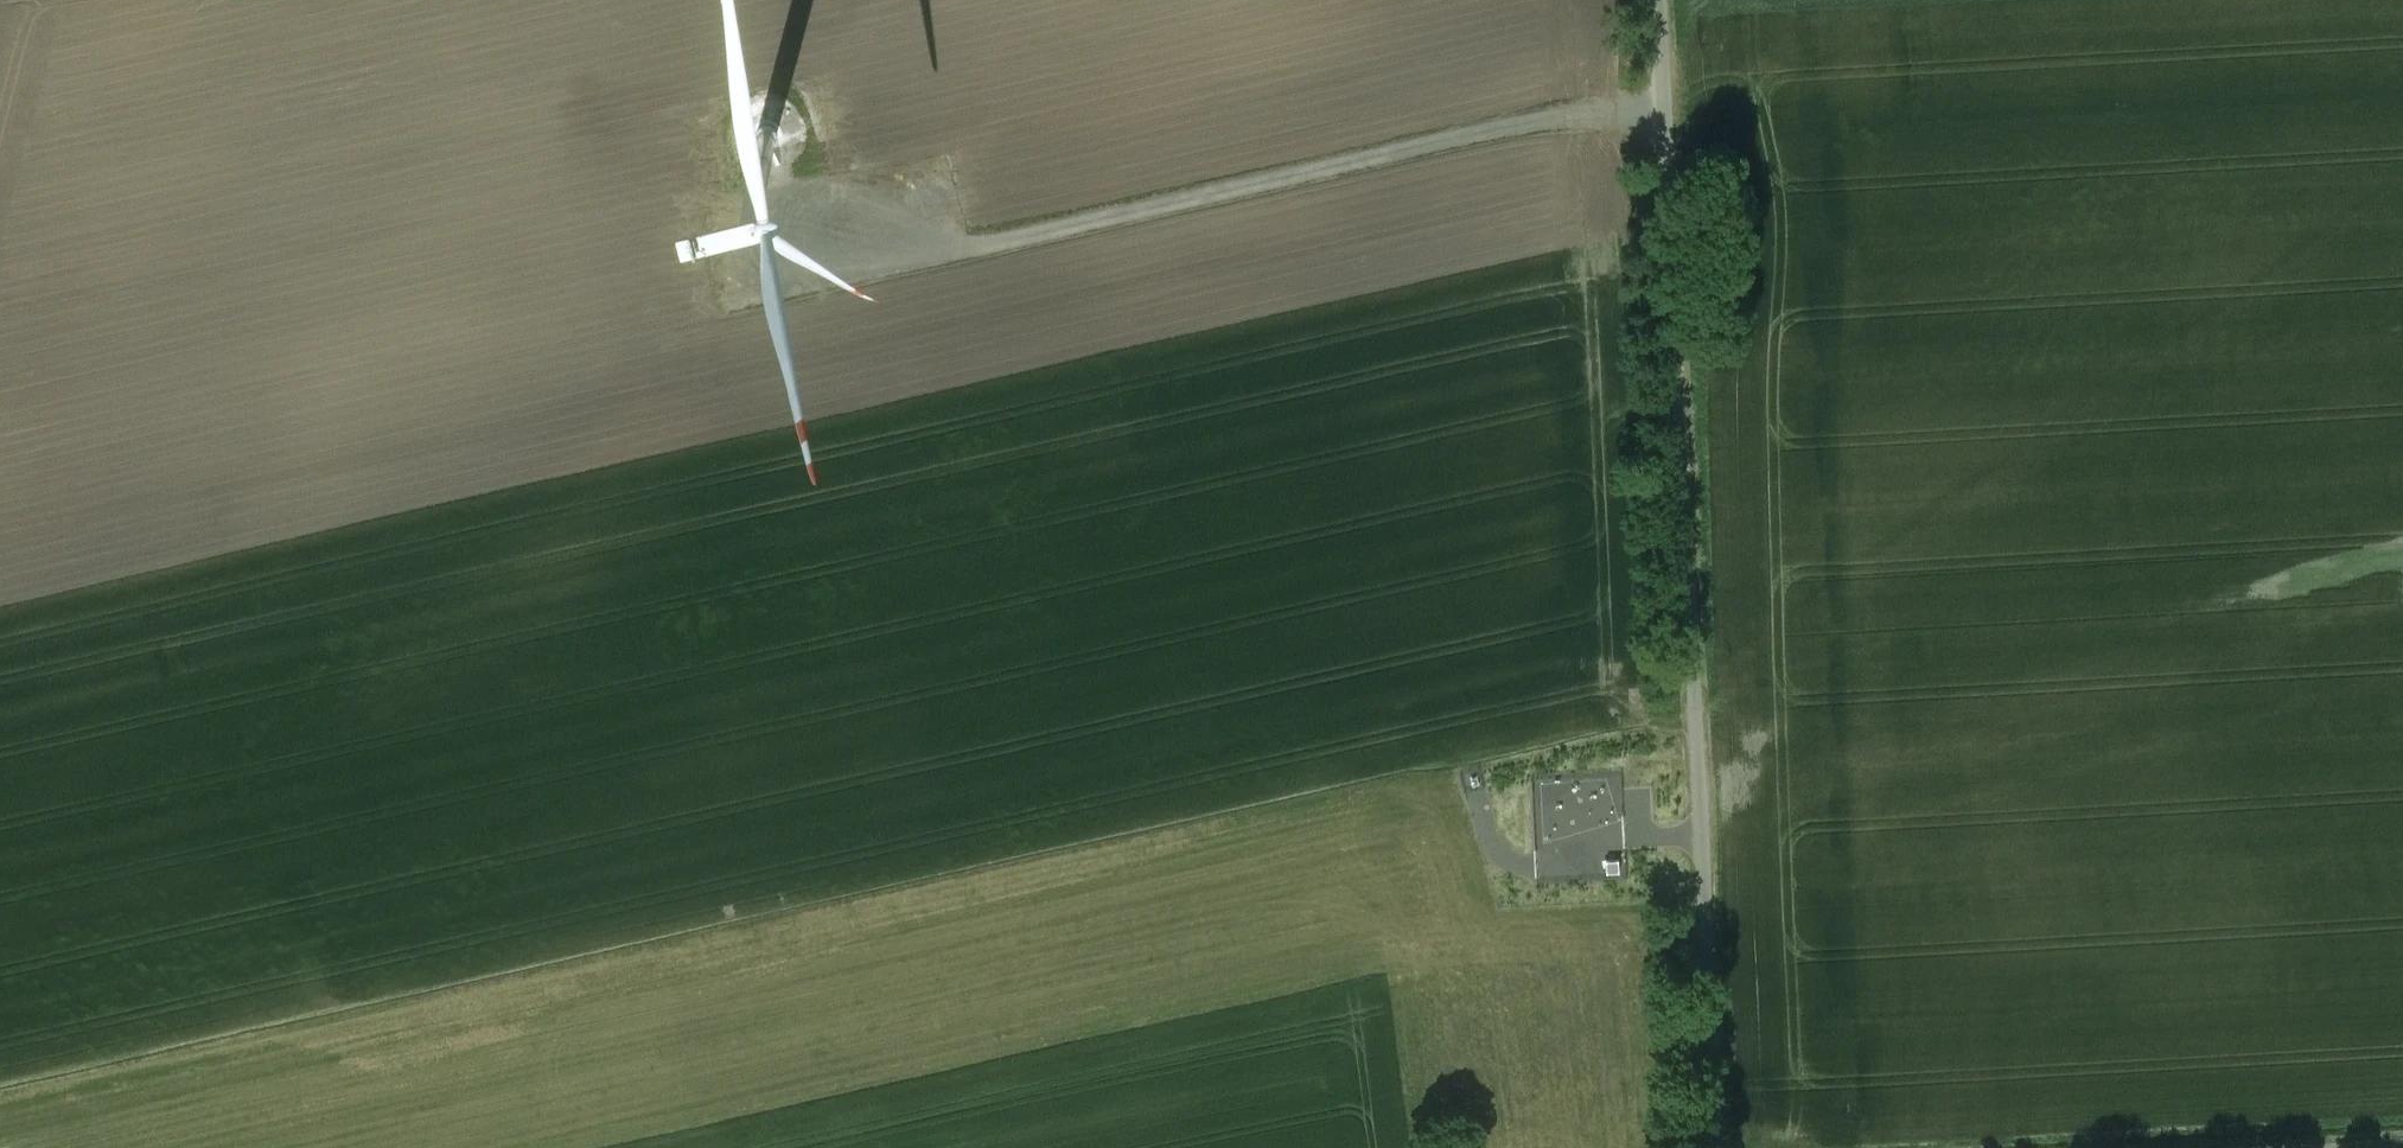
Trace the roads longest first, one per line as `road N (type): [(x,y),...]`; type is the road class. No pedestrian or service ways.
road 1 (unclassified): [(1719,1147),(1653,0)]
road 2 (track): [(749,275),(1655,84)]

